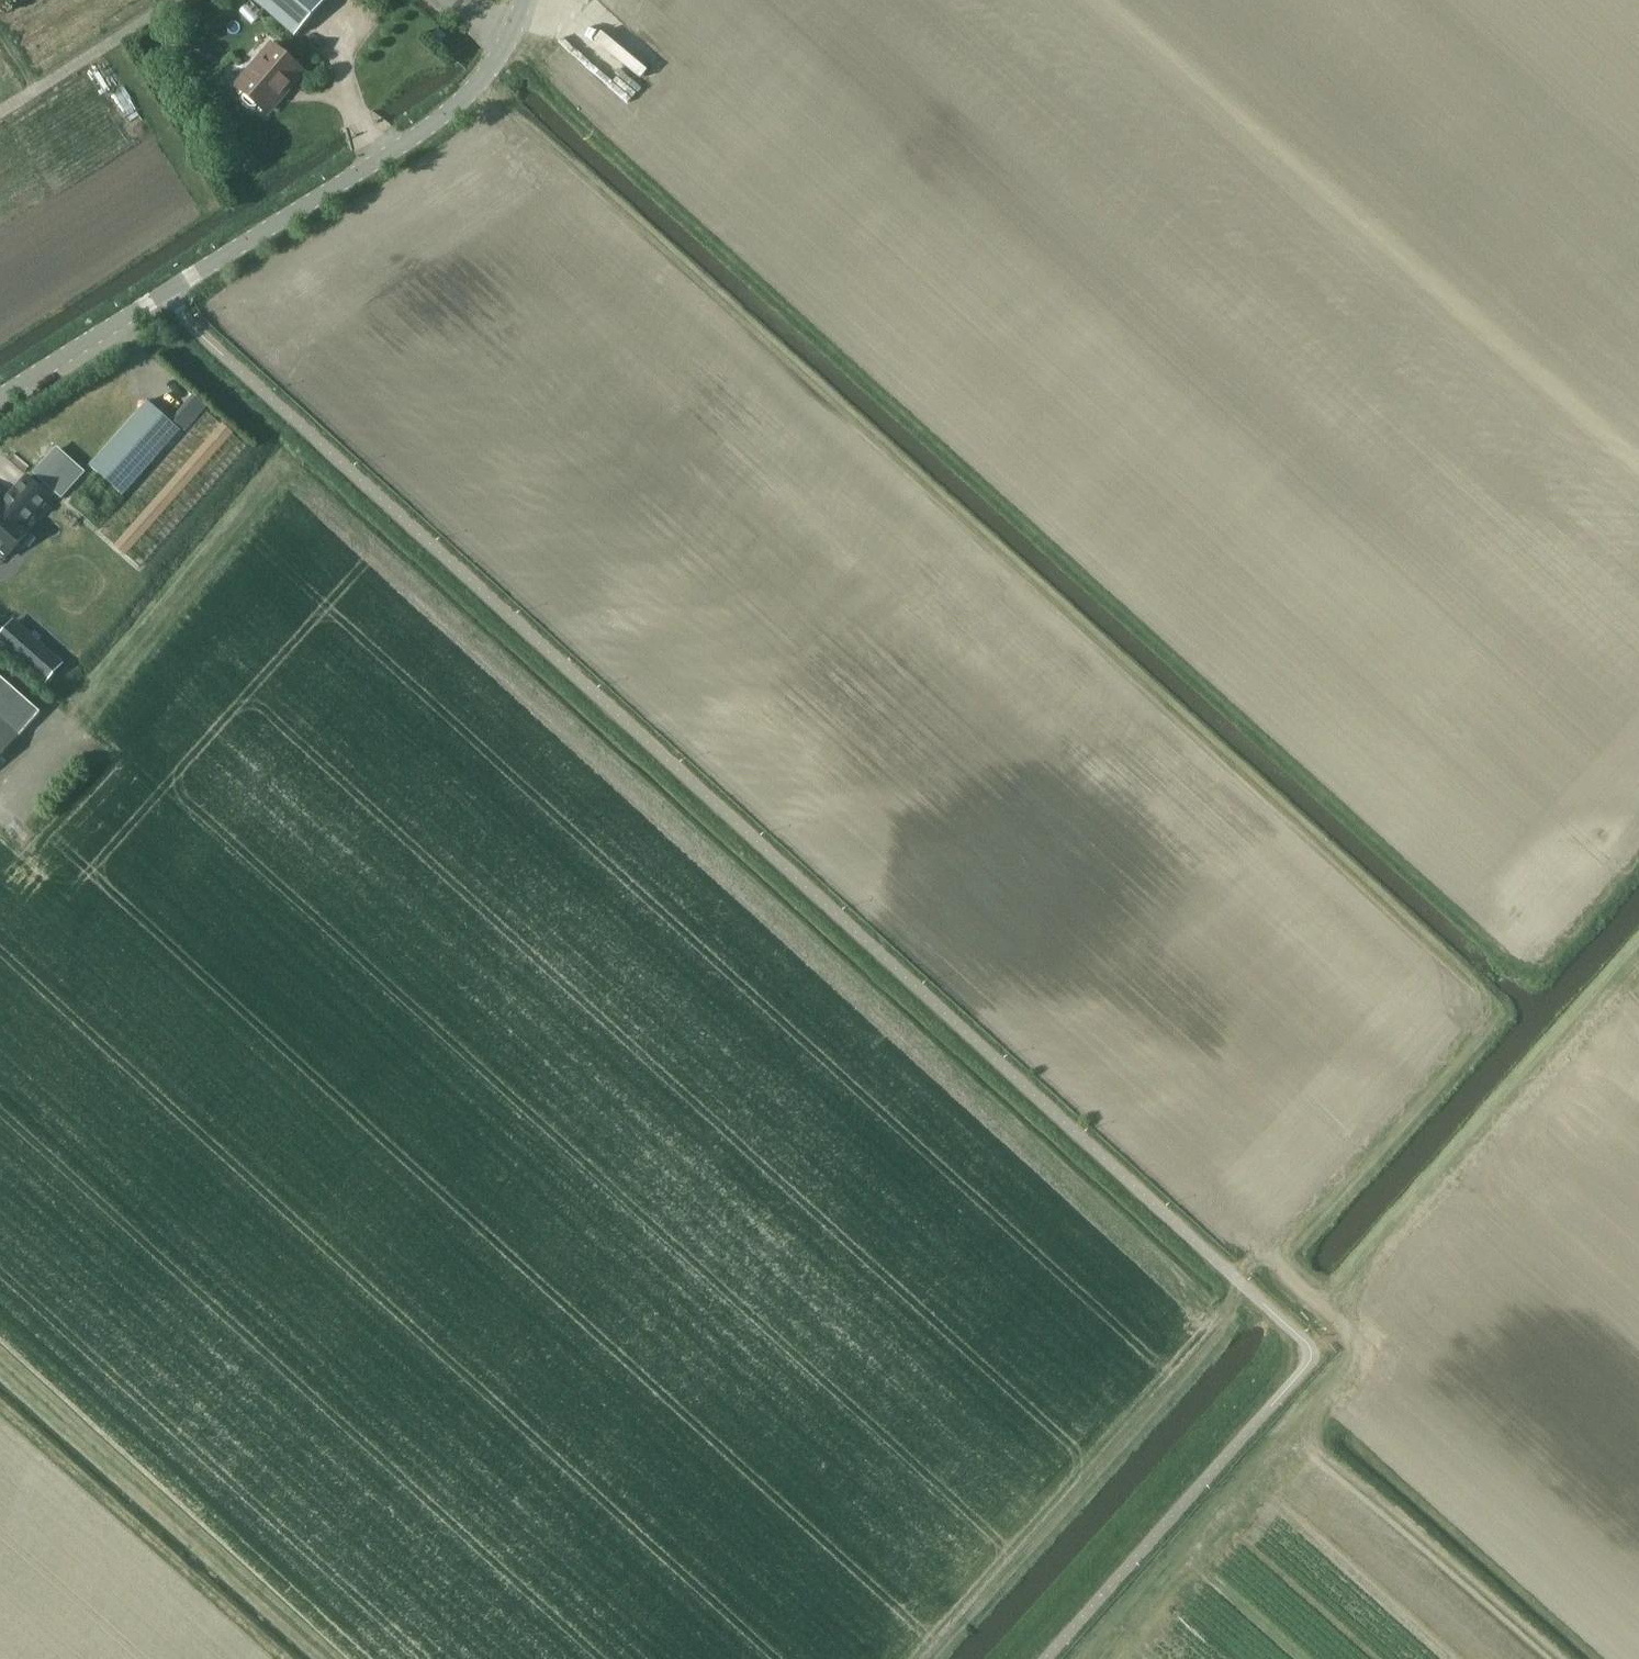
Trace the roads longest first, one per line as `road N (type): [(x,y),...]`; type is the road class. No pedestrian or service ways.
road 1 (unclassified): [(170,292),(455,108),(513,33),(525,0)]
road 2 (track): [(957,1620),(1246,1289)]
road 3 (unclassified): [(170,292),(0,400)]

